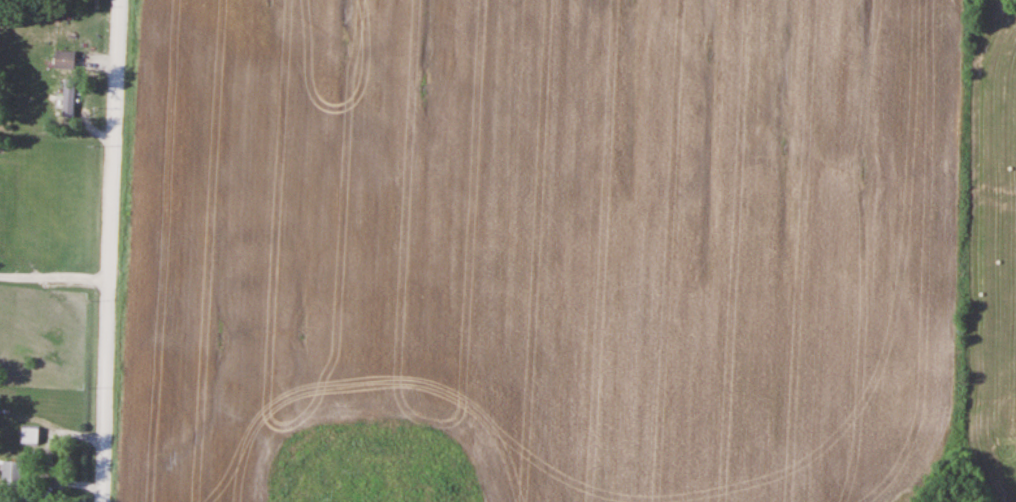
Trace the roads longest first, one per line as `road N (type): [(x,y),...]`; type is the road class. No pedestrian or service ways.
road 1 (residential): [(102,501),(117,0)]

